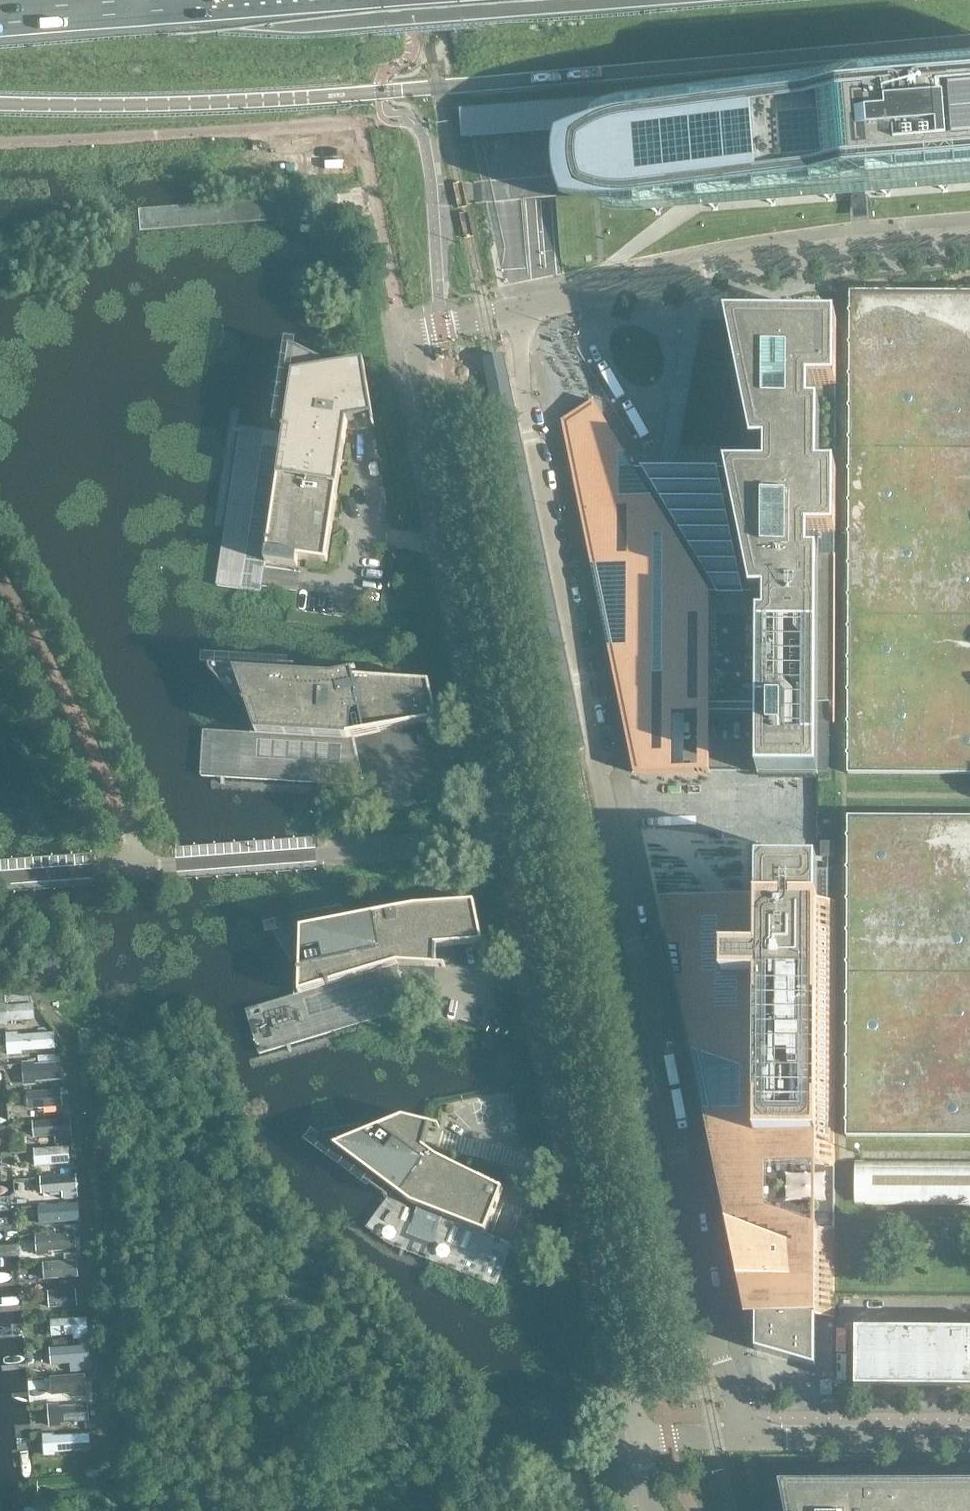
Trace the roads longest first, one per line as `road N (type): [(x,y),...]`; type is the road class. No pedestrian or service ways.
road 1 (residential): [(639,1440),(420,377),(435,312),(502,314)]
road 2 (residential): [(757,1441),(720,1354),(502,314)]
road 3 (motorway): [(0,89),(393,62),(969,3)]
road 4 (residential): [(502,314),(793,257),(969,239)]
road 5 (residential): [(969,1441),(757,1441)]

